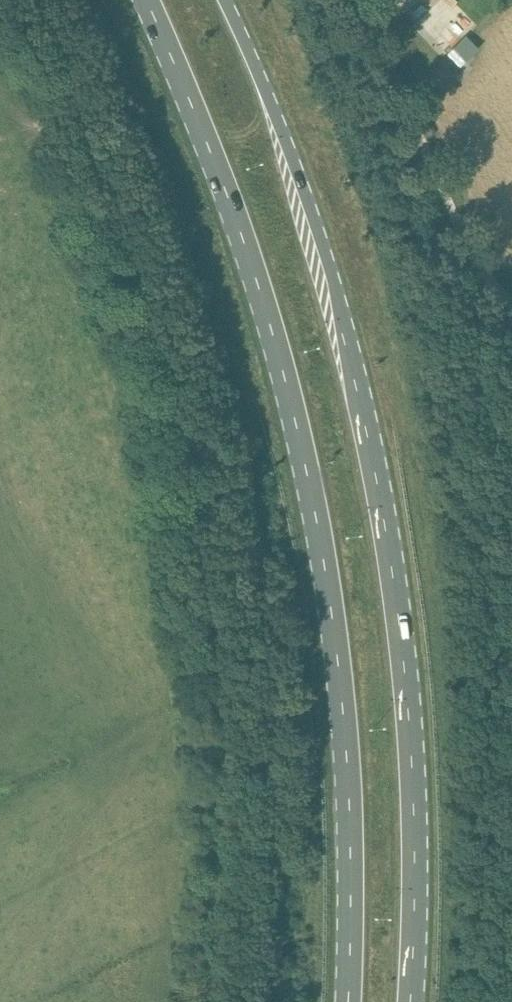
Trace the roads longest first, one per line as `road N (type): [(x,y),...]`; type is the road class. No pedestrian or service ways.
road 1 (primary): [(148,0),(222,179),(300,433),(348,724),(354,849),(348,1001)]
road 2 (primary): [(415,1001),(418,792),(386,514),(318,232),(218,0)]
road 3 (track): [(361,0),(479,258),(511,294)]

